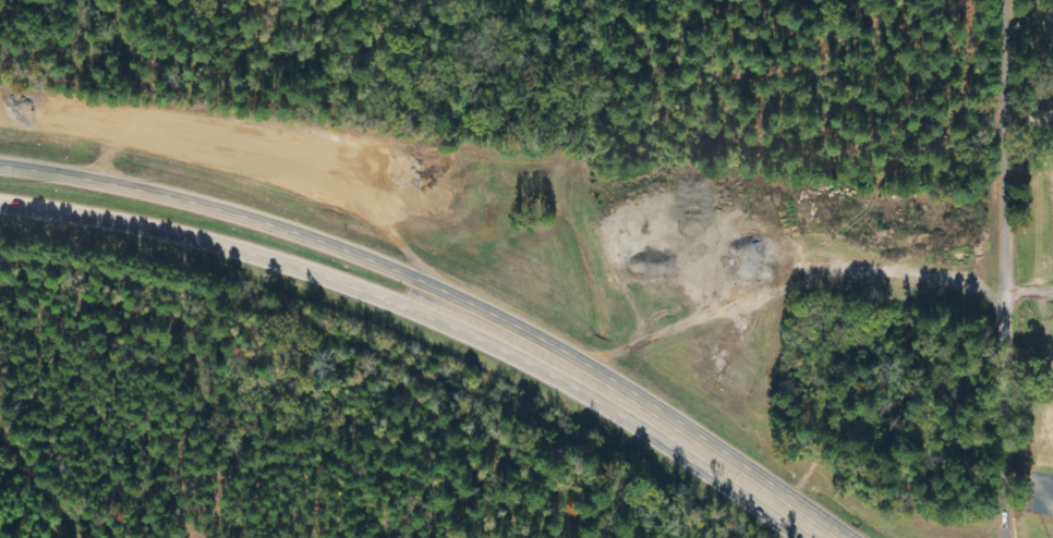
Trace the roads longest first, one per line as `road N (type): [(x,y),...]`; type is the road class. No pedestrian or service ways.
road 1 (primary): [(568,375),(429,283),(207,207),(0,169)]
road 2 (primary): [(0,205),(261,256),(568,375)]
road 3 (residential): [(1014,537),(1013,0)]
road 4 (primary): [(835,537),(727,464),(568,375)]

